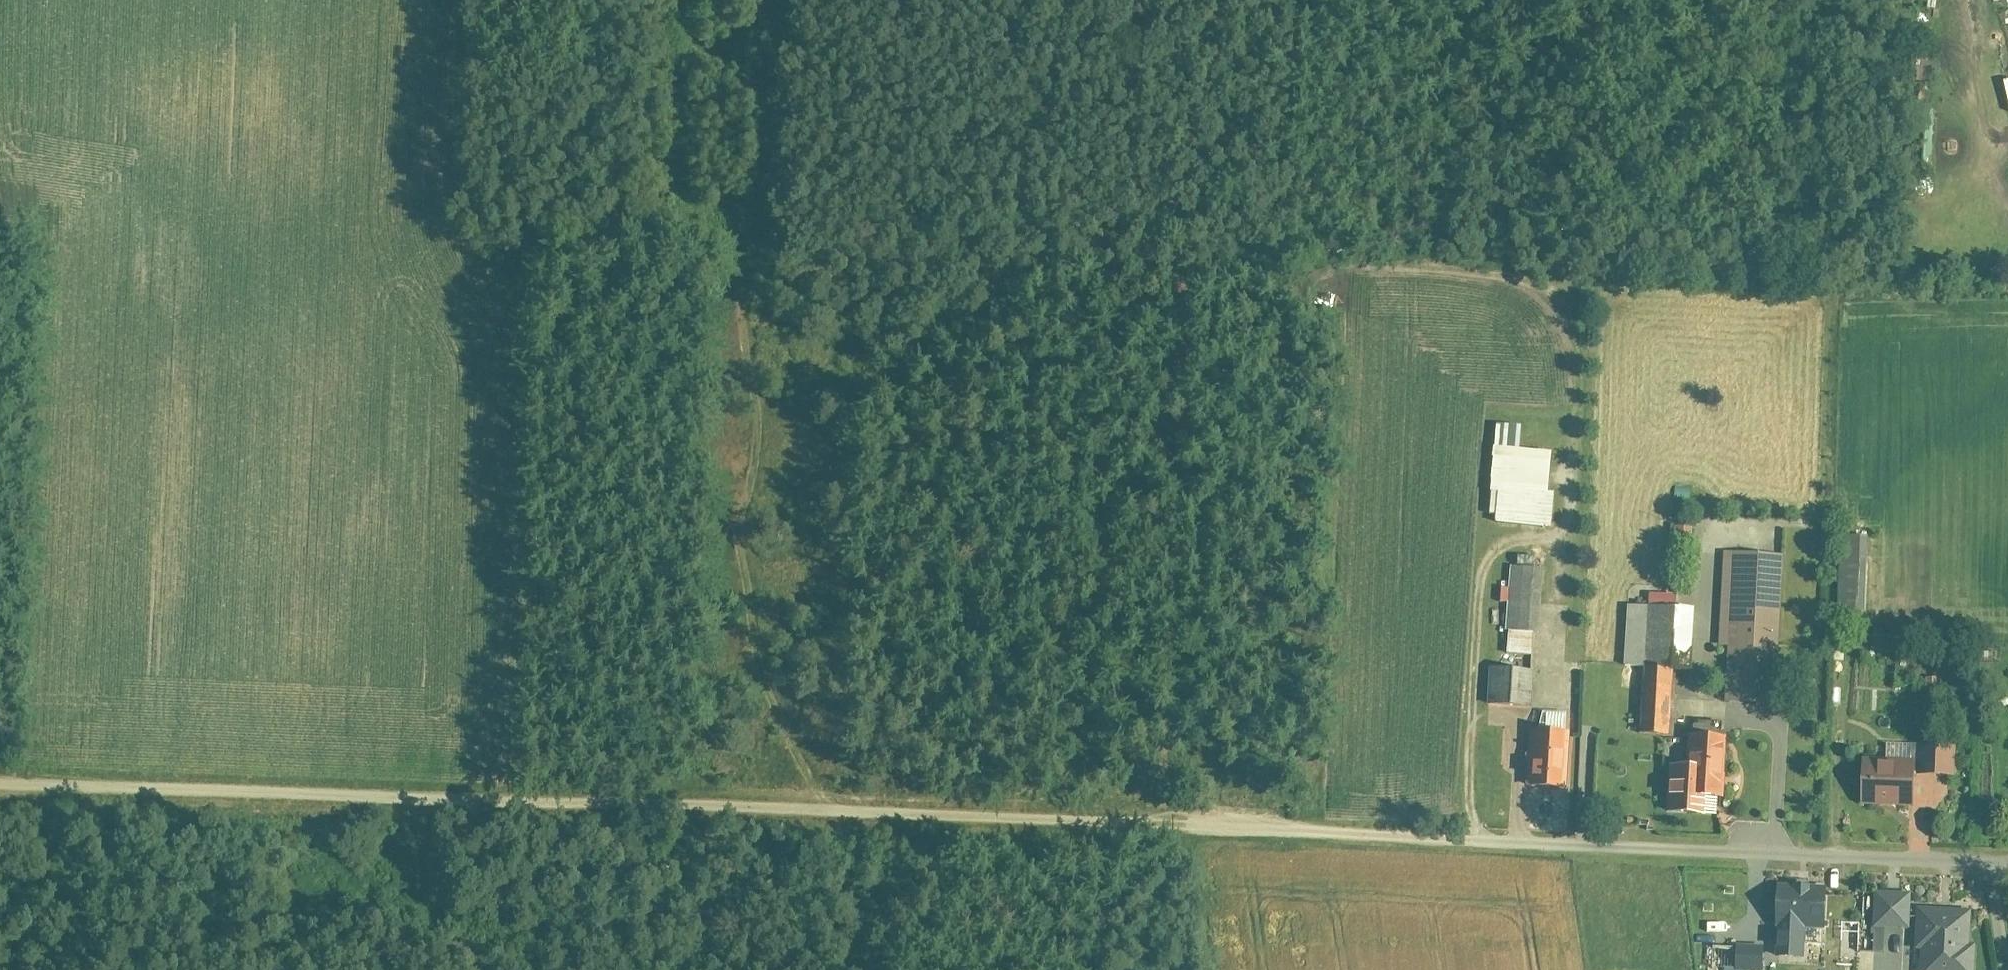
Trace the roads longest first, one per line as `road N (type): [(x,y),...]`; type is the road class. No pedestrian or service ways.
road 1 (track): [(1412,840),(1116,811),(831,796),(405,801),(0,783)]
road 2 (track): [(1457,0),(1438,205),(1412,235),(1397,246),(1208,245),(1156,815)]
road 3 (residential): [(1996,864),(1412,840)]

